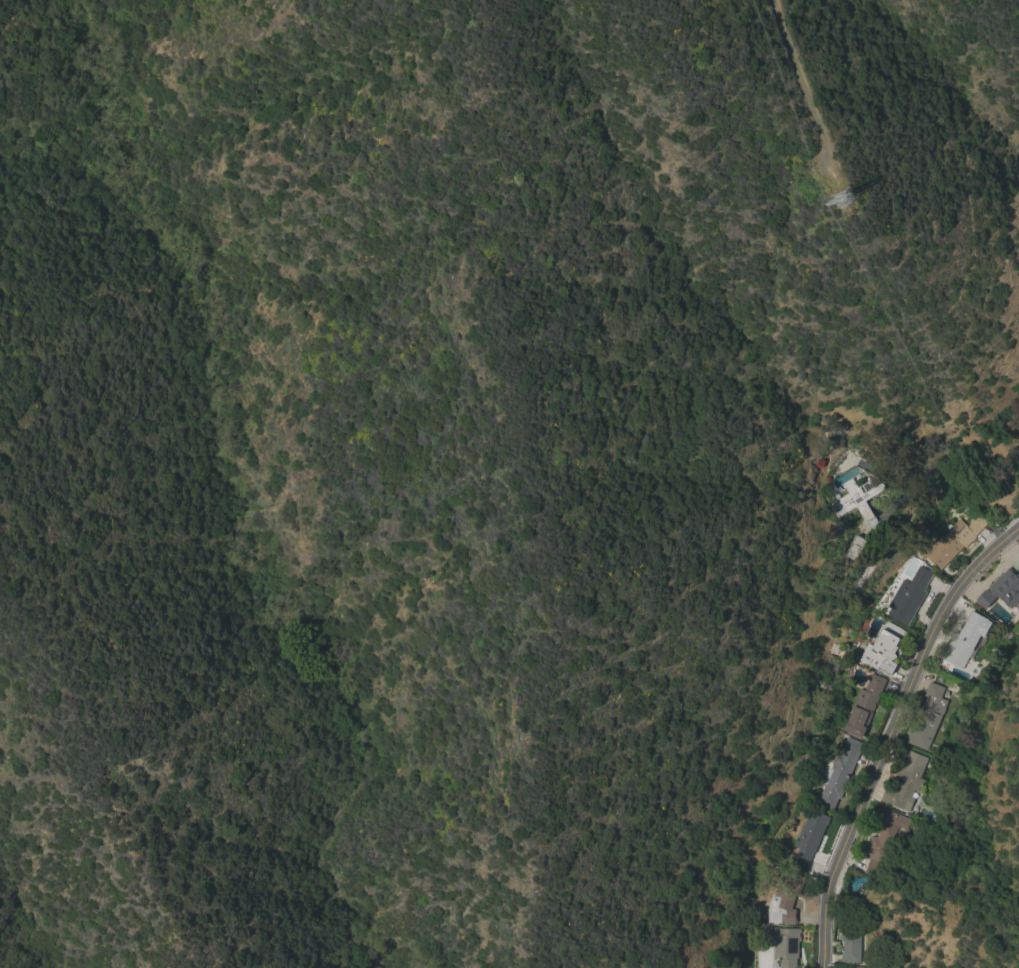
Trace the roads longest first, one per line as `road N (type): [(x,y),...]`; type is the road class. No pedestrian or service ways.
road 1 (tertiary): [(822,967),(826,888),(908,691),(955,594),(1018,528)]
road 2 (track): [(775,0),(825,159)]

